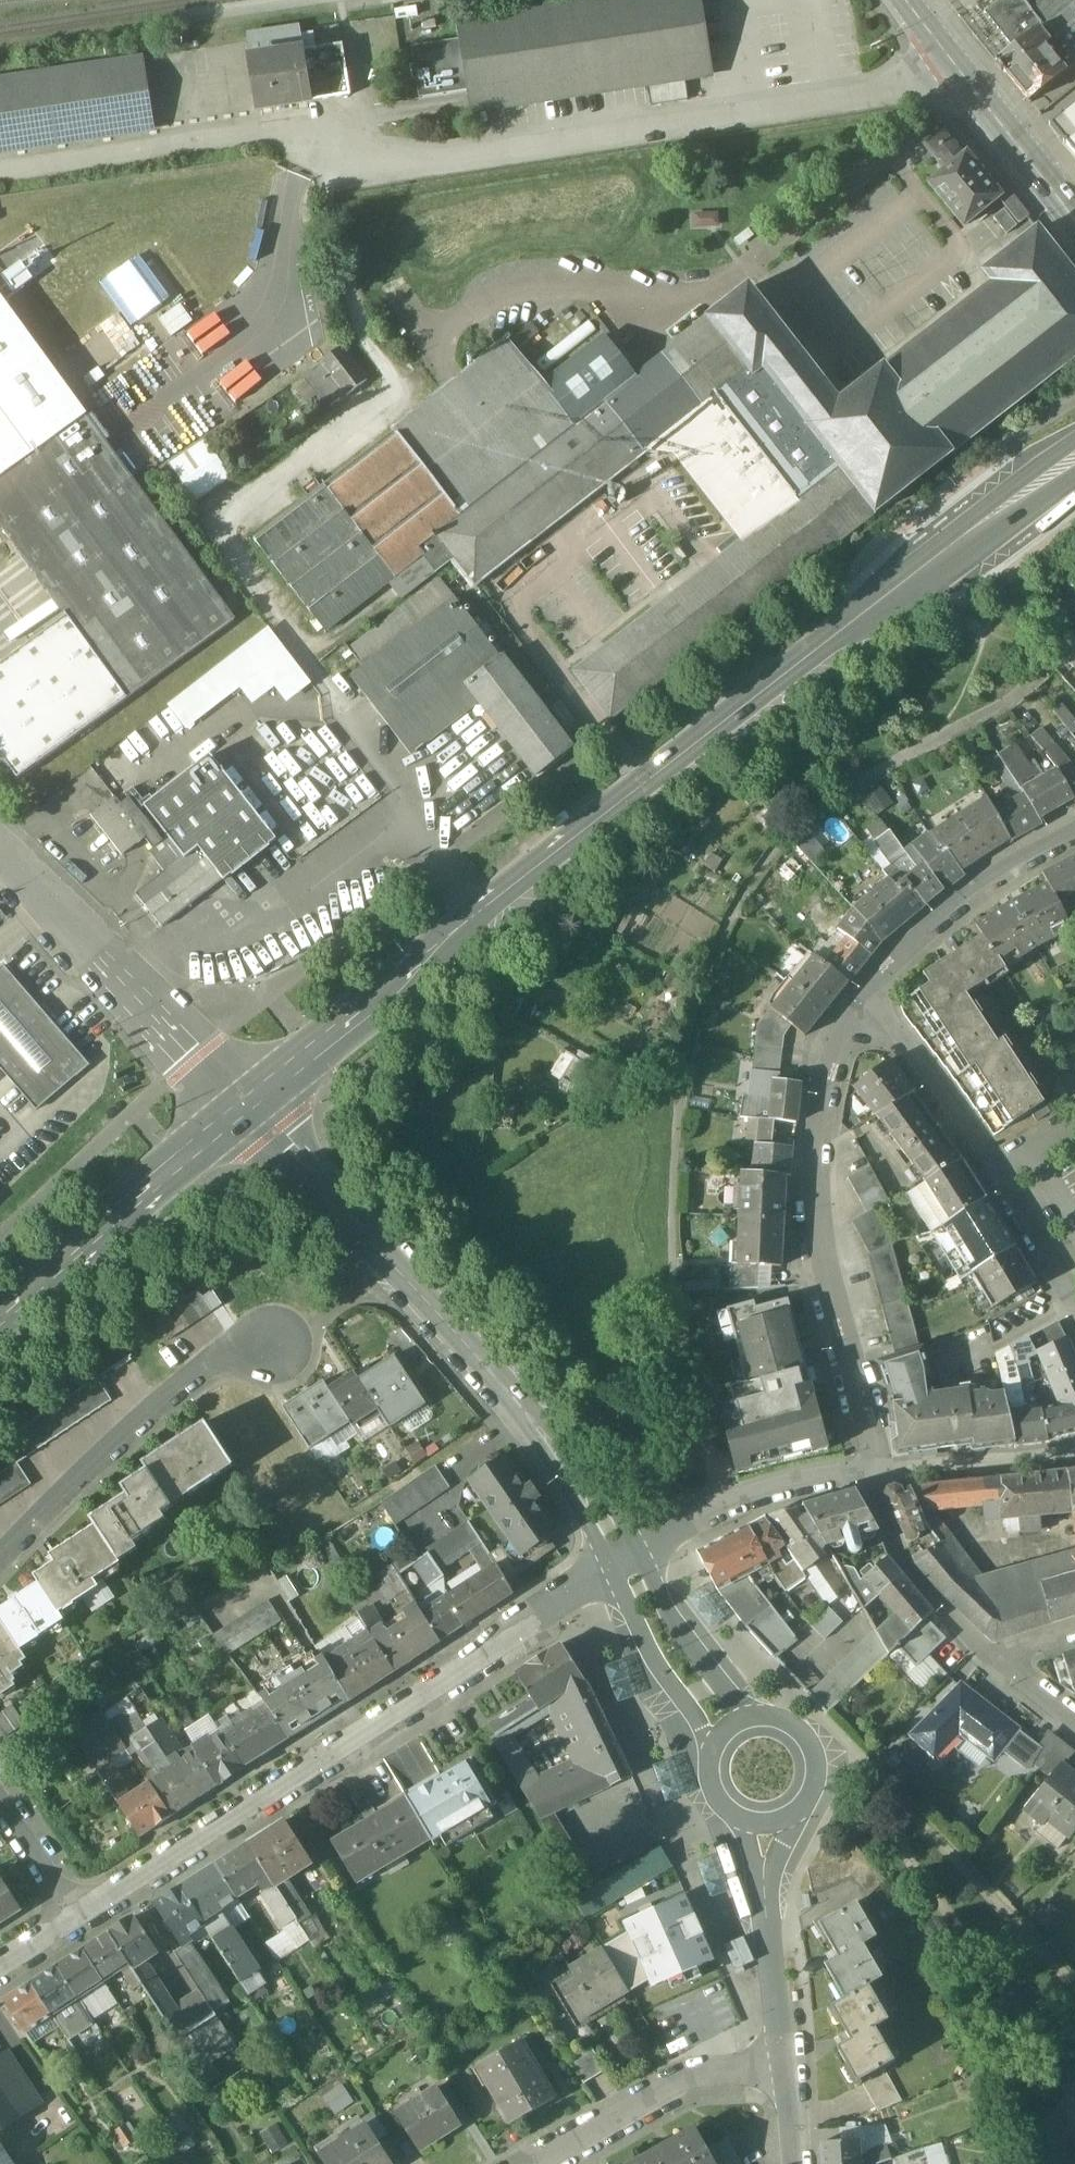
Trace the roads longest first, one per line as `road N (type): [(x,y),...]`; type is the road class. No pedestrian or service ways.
road 1 (tertiary): [(251,1110),(482,912),(931,562)]
road 2 (unclassified): [(949,58),(916,83),(868,97),(446,161),(289,133)]
road 3 (residential): [(78,1920),(613,1580)]
road 4 (residential): [(872,1475),(871,1436),(813,1237),(828,1048),(857,1007)]
road 5 (unclassified): [(0,849),(251,1110)]
road 6 (residential): [(0,1566),(87,1474),(214,1370),(274,1343)]
road 7 (tertiary): [(251,1110),(491,1373)]
road 8 (tertiary): [(0,1324),(251,1110)]
road 9 (residential): [(857,1007),(896,957),(986,885),(1074,832)]
road 10 (residential): [(786,2066),(695,2081),(551,2163)]
road 11 (residential): [(642,1561),(727,1508),(872,1475)]
road 12 (tertiary): [(642,1561),(592,1466),(491,1373)]
road 13 (tertiary): [(491,1373),(613,1580)]
road 14 (residential): [(872,1475),(908,1569),(1004,1664)]
road 15 (residential): [(857,1007),(895,1038),(991,1167)]
road 16 (tertiary): [(613,1580),(710,1755)]
road 17 (tertiary): [(754,1717),(728,1698),(678,1635),(642,1561)]
road 18 (tertiary): [(1074,445),(931,562)]
road 19 (tertiary): [(1055,193),(949,58)]
road 20 (tertiary): [(931,562),(1074,481)]
road 21 (residential): [(991,1167),(1074,1305)]
road 22 (residential): [(78,1920),(0,1793)]
road 23 (tertiary): [(797,1814),(816,1785),(814,1751),(791,1724),(754,1717)]
road 24 (tertiary): [(767,1939),(771,1876),(797,1814)]
road 25 (tertiary): [(767,1939),(786,2066)]
road 26 (tertiary): [(734,1818),(750,1847),(767,1939)]

